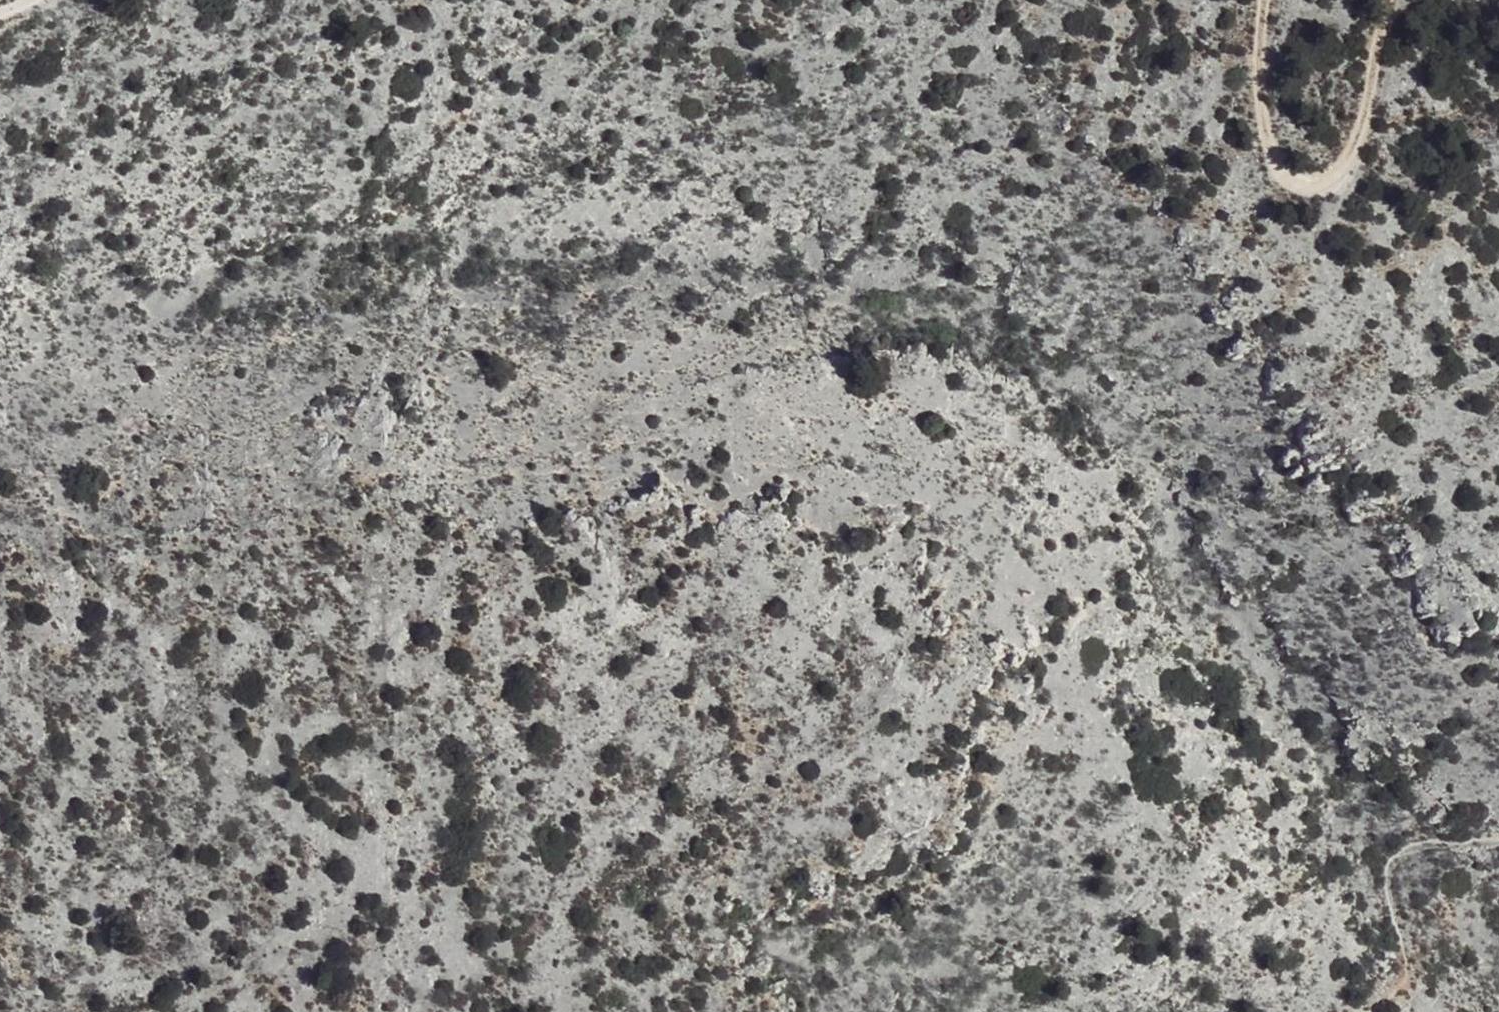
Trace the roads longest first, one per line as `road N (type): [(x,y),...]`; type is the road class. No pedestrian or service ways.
road 1 (track): [(1264,0),(1258,82),(1277,173),(1296,187),(1321,189),(1339,178),(1365,110),(1388,0)]

